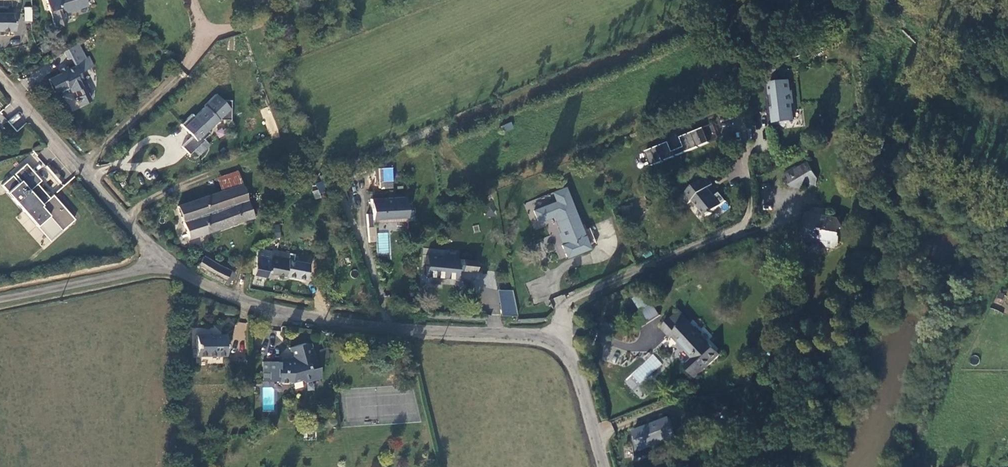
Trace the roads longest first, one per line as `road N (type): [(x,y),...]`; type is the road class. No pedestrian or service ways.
road 1 (residential): [(165,262),(277,313),(554,342)]
road 2 (unclassified): [(742,105),(750,202),(741,227),(579,303),(554,342)]
road 3 (residential): [(0,74),(165,262)]
road 4 (unclassified): [(0,300),(165,262)]
road 5 (residential): [(554,342),(574,362),(606,466)]

